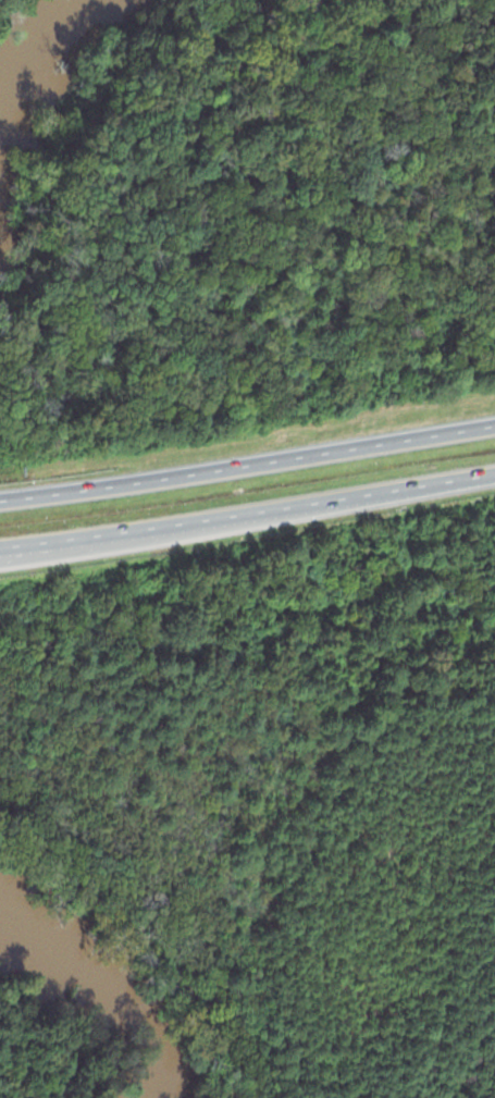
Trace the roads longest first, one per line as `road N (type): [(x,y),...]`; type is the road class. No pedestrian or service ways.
road 1 (motorway): [(0,551),(494,474)]
road 2 (motorway): [(494,424),(0,501)]

